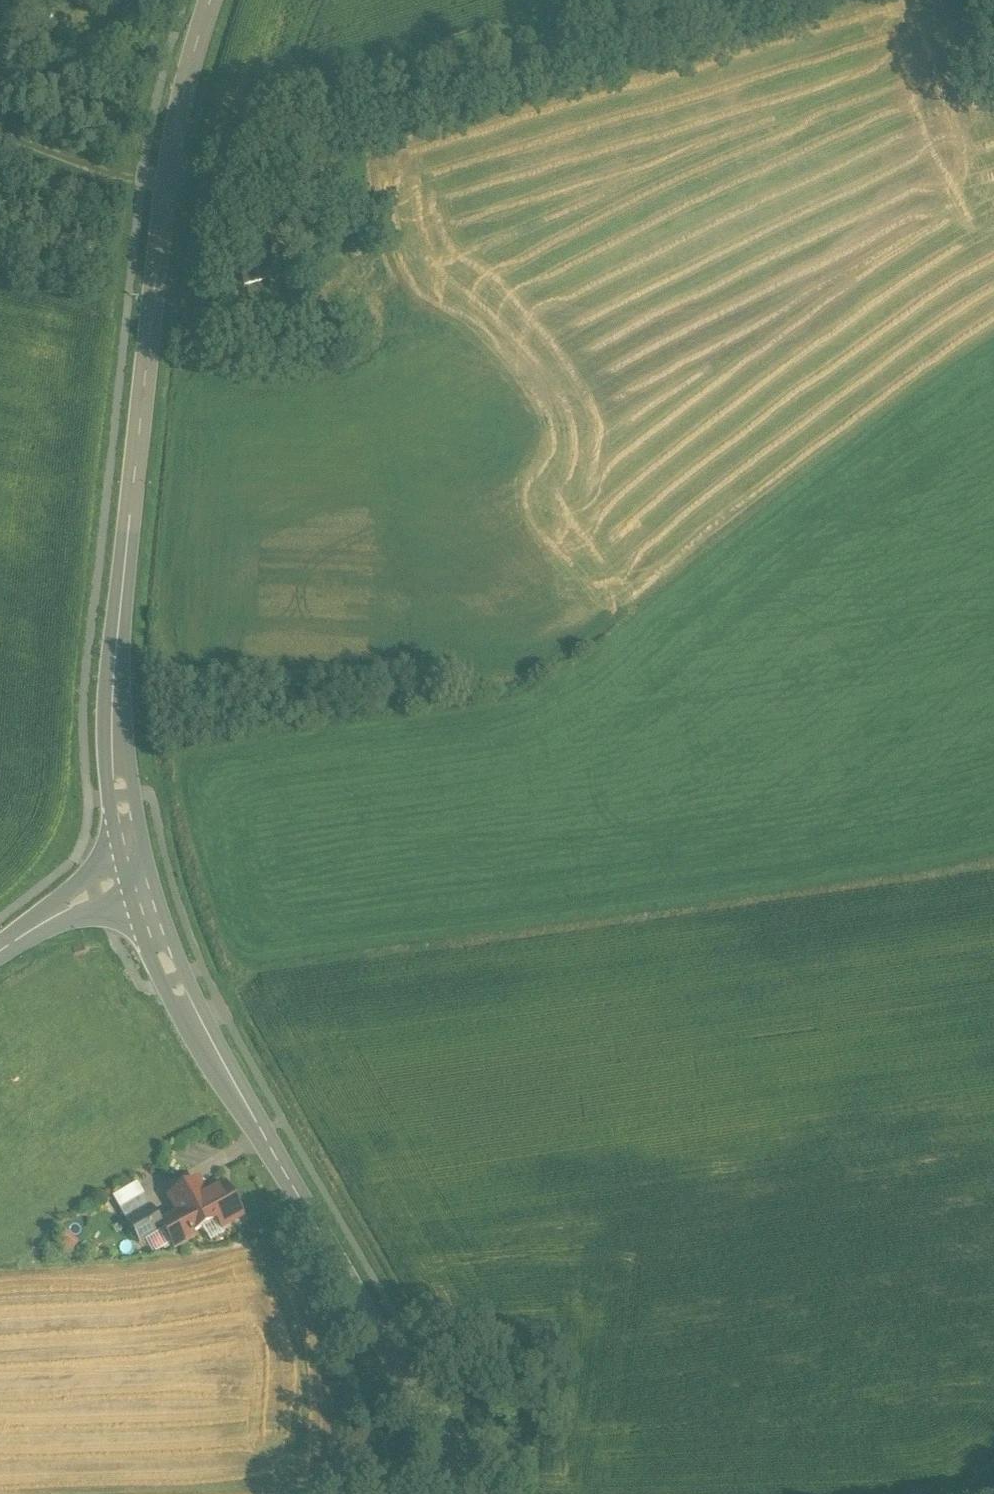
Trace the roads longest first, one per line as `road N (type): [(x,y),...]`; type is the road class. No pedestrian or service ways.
road 1 (tertiary): [(138,872),(122,774),(119,620),(167,176),(210,0)]
road 2 (tertiary): [(475,1493),(198,1030),(138,872)]
road 3 (tertiary): [(0,951),(138,872)]

